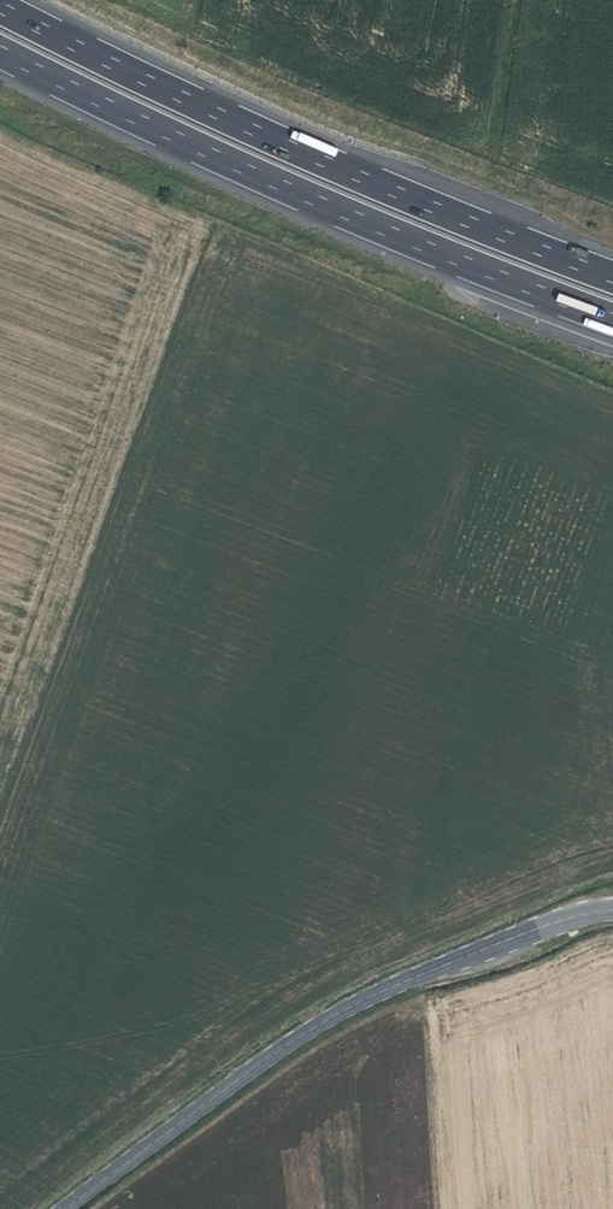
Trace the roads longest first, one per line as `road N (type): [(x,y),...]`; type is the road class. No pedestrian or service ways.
road 1 (motorway): [(612,274),(227,122),(0,11)]
road 2 (motorway): [(0,55),(211,157),(612,318)]
road 3 (tertiary): [(69,1208),(269,1064),(515,941),(612,912)]

